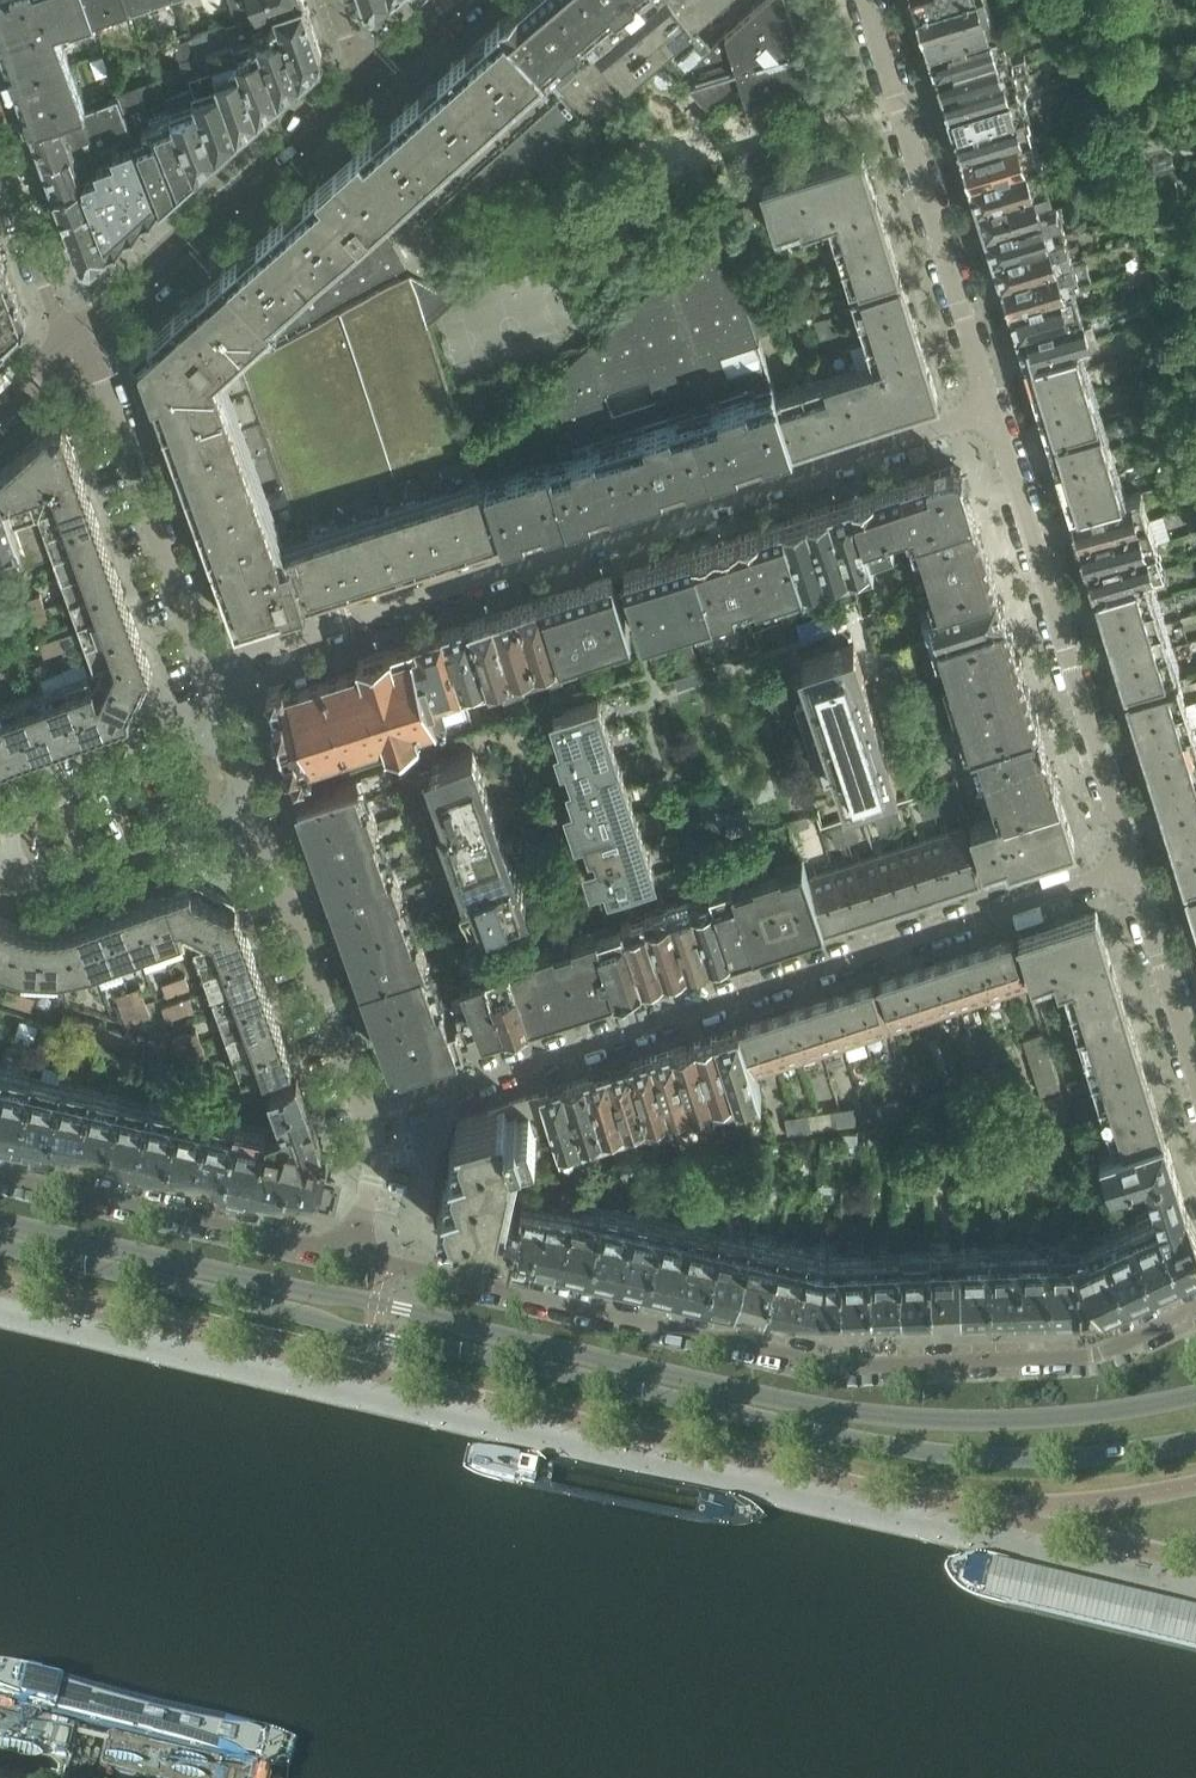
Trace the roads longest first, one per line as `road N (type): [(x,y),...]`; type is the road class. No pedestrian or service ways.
road 1 (tertiary): [(0,1245),(876,1447),(1040,1458),(1195,1442)]
road 2 (tertiary): [(1195,1396),(1058,1418),(866,1415),(0,1221)]
road 3 (residential): [(1195,1309),(1082,1357),(845,1368),(350,1254)]
road 4 (residential): [(992,410),(206,673)]
road 5 (residential): [(370,1115),(1132,867)]
road 6 (residential): [(1132,867),(992,410)]
road 7 (residential): [(206,673),(370,1115)]
road 8 (residential): [(992,410),(865,0)]
road 9 (residential): [(80,337),(367,78)]
road 10 (residential): [(80,337),(206,673)]
road 11 (residential): [(350,1254),(0,1177)]
road 12 (residential): [(1195,1074),(1132,867)]
road 13 (residential): [(0,163),(49,302),(80,337)]
road 14 (residential): [(370,1115),(376,1158),(350,1254)]

